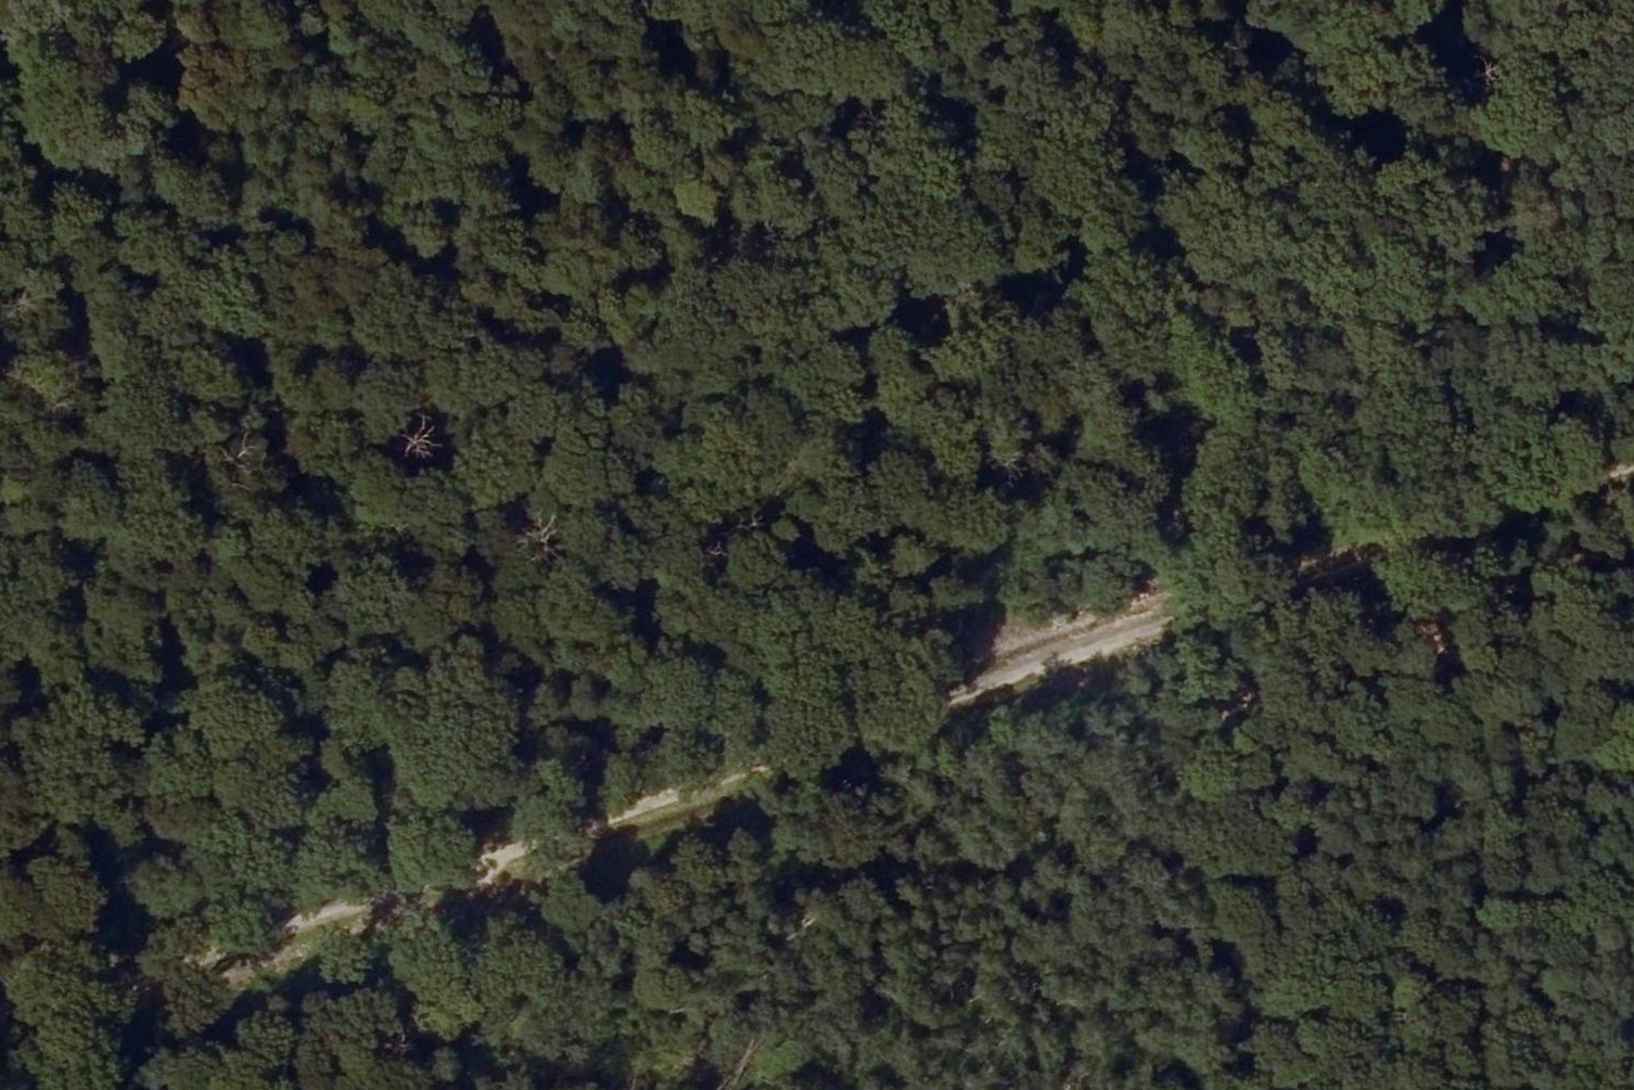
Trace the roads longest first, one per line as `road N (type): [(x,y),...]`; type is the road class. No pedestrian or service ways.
road 1 (track): [(0,1029),(1633,457)]
road 2 (track): [(458,1089),(491,858)]

